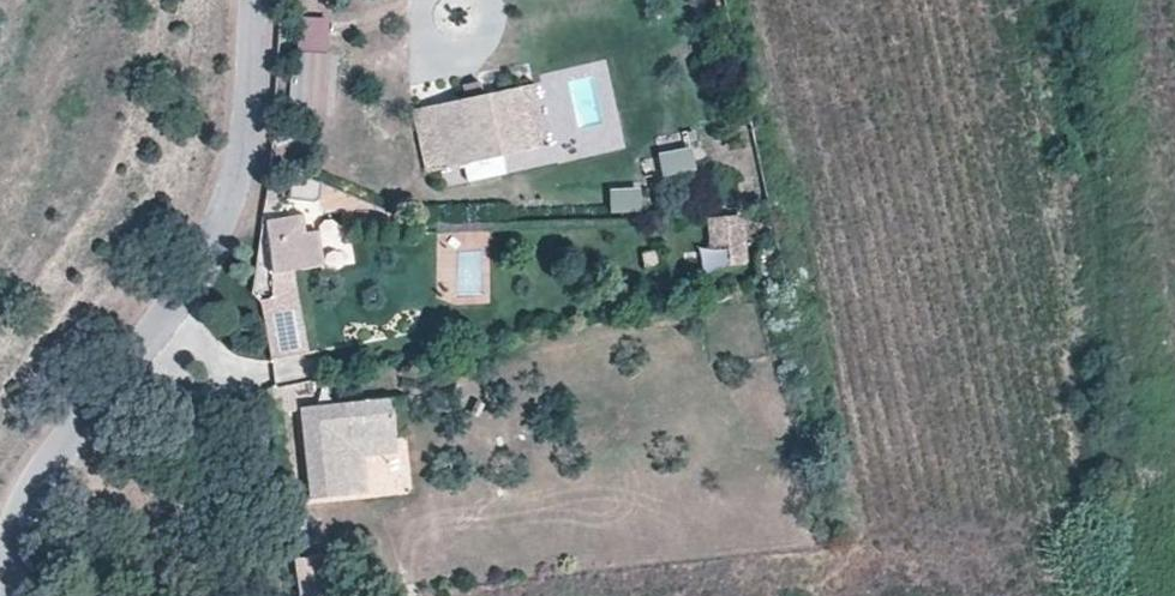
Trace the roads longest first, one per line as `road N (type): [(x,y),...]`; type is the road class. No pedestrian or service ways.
road 1 (unclassified): [(9,595),(13,529),(65,444),(205,261),(254,95),(254,0)]

